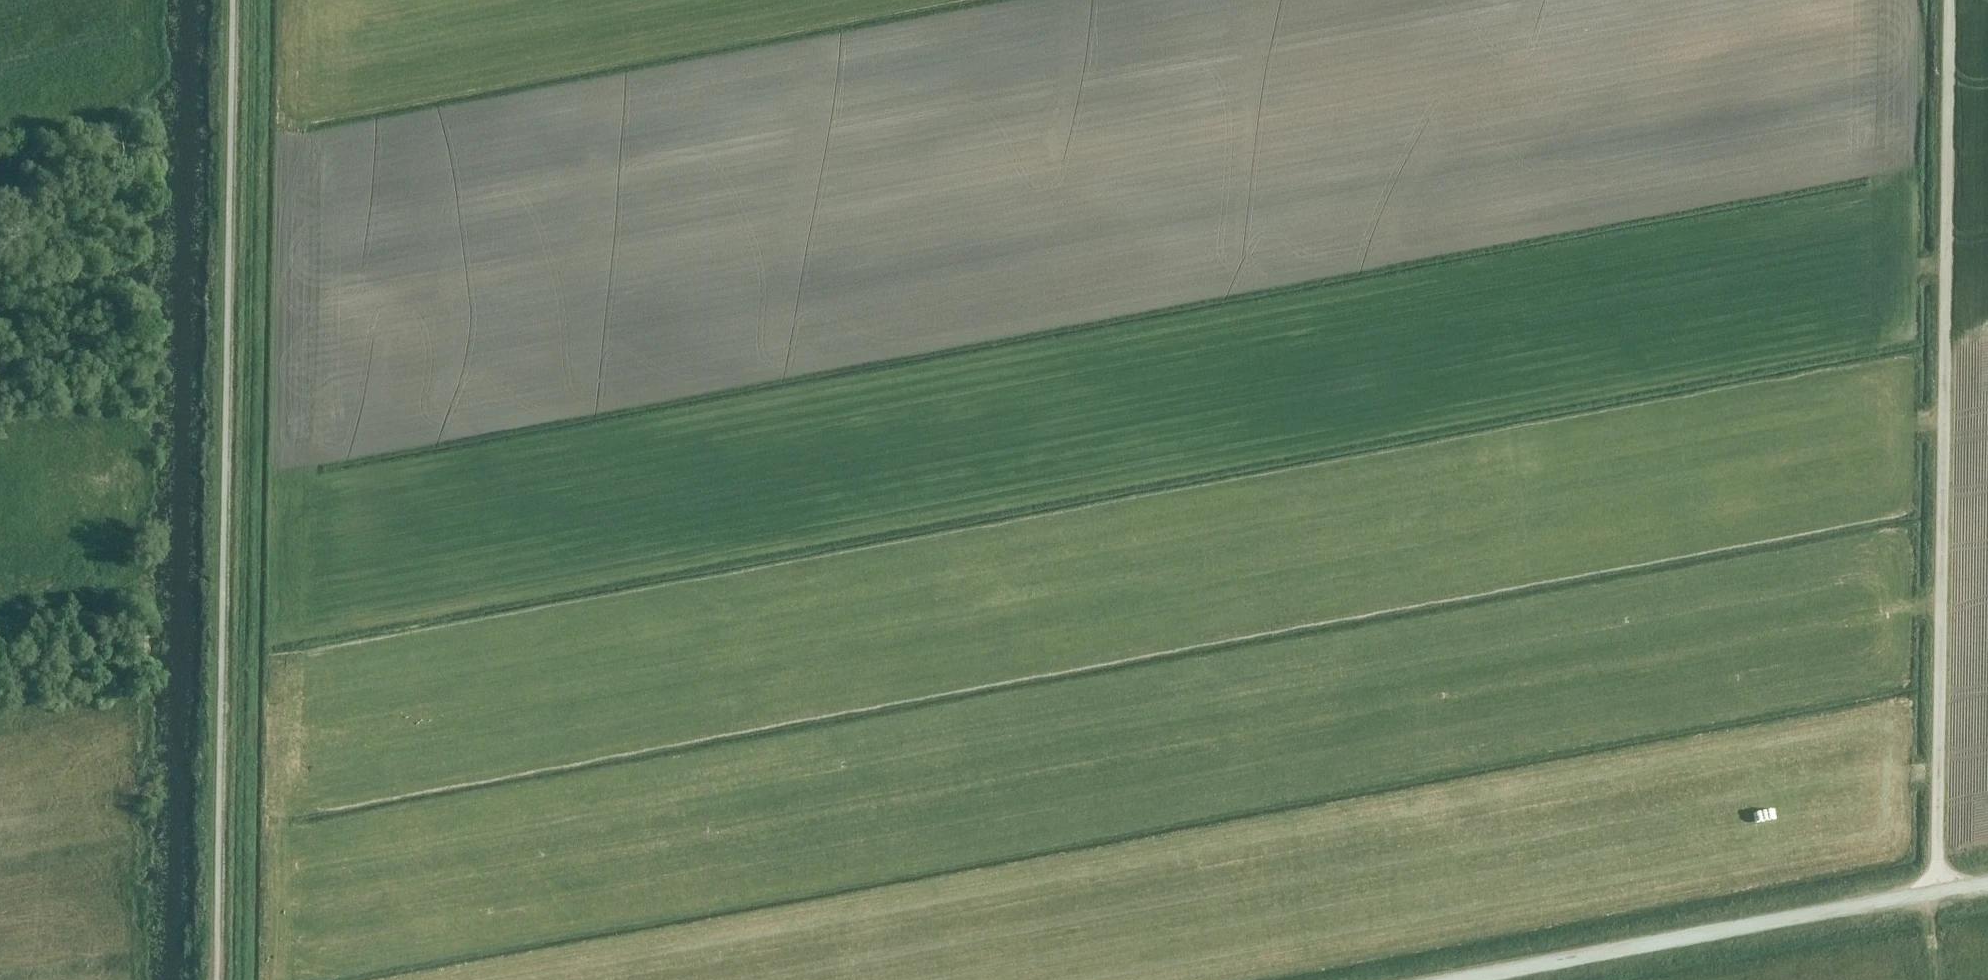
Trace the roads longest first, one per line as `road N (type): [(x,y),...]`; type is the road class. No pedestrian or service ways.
road 1 (track): [(237,979),(252,0)]
road 2 (unclassified): [(1467,979),(1987,881)]

